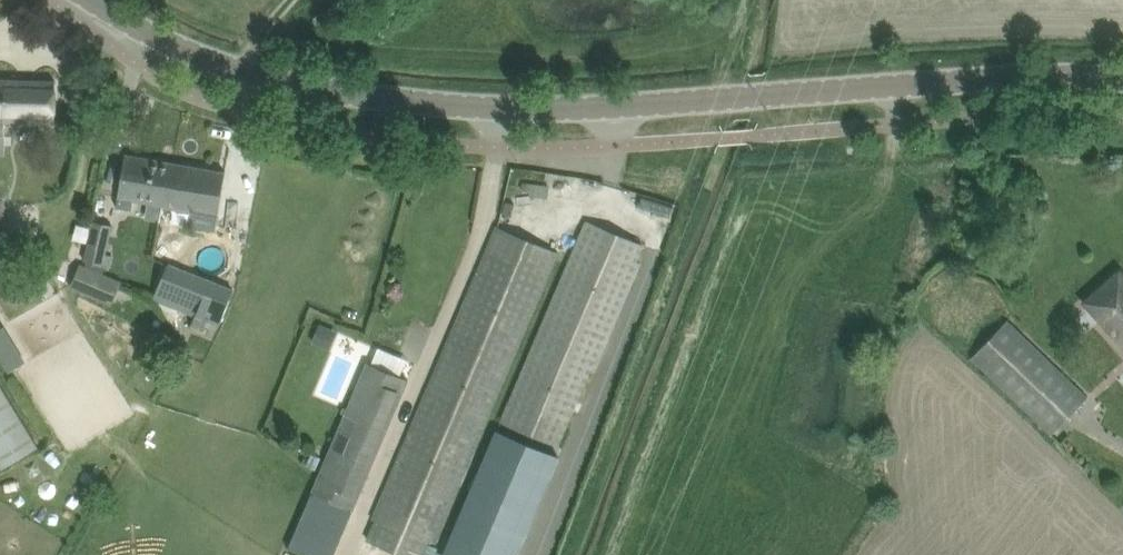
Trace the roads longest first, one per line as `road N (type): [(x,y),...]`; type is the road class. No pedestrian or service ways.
road 1 (tertiary): [(734,97),(543,110),(413,104),(271,80),(171,43),(103,0)]
road 2 (track): [(725,57),(354,47),(269,30)]
road 3 (tertiary): [(734,97),(1122,74)]

